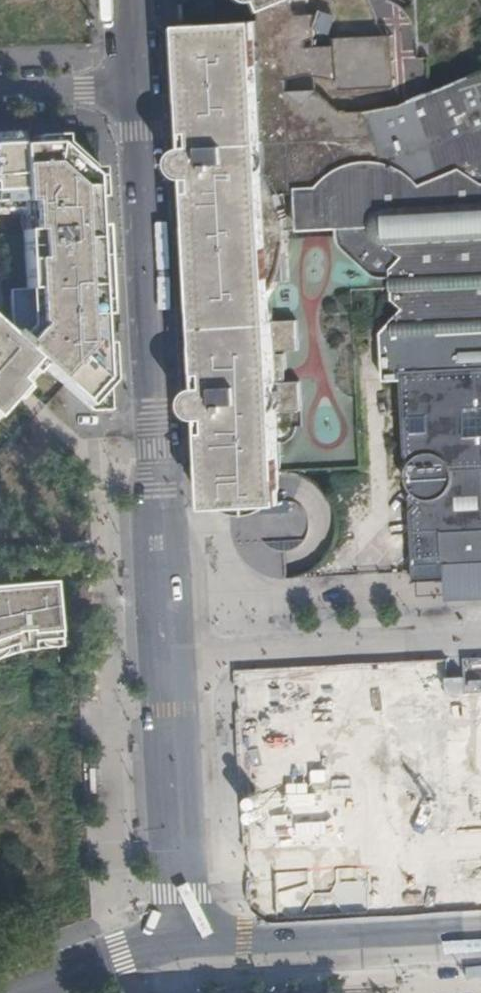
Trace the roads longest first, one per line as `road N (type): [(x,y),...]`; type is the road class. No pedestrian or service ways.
road 1 (unclassified): [(186,942),(144,92)]
road 2 (residential): [(480,930),(186,942)]
road 3 (residential): [(186,942),(16,992)]
road 4 (residential): [(0,97),(144,92)]

